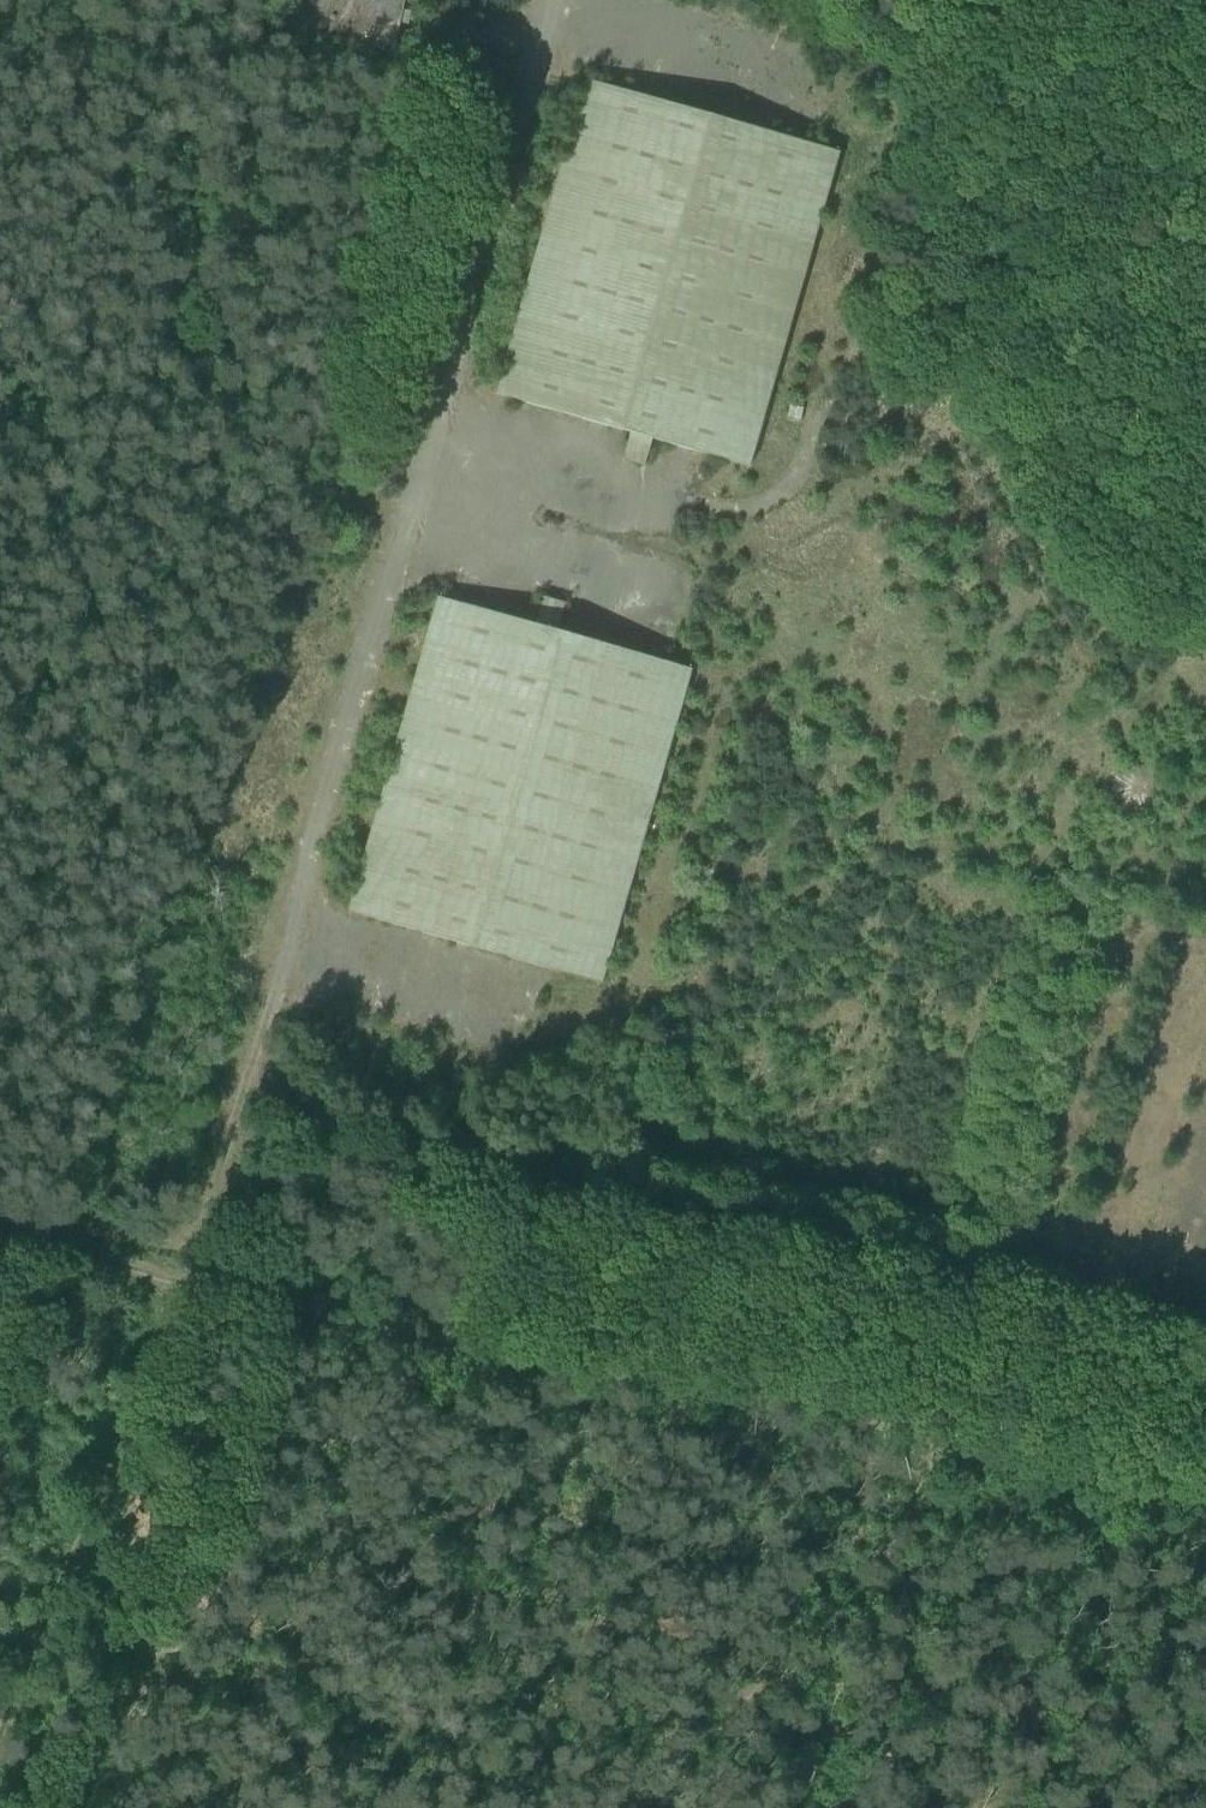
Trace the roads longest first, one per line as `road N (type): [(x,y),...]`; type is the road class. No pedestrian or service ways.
road 1 (track): [(0,1730),(187,1287)]
road 2 (track): [(945,1439),(785,1807)]

